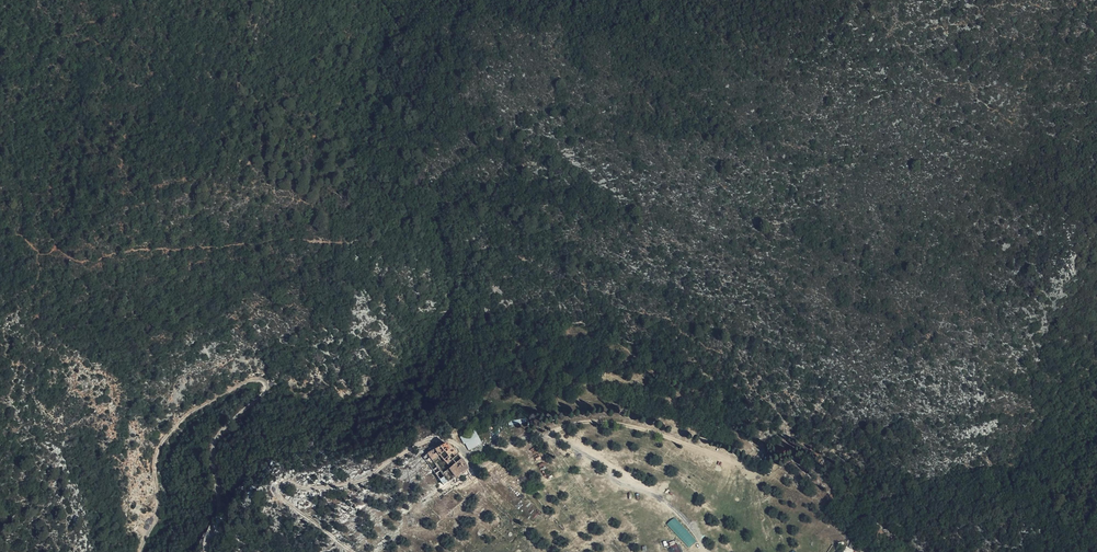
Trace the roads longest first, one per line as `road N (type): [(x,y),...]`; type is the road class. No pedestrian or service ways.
road 1 (track): [(356,551),(292,507),(282,493),(285,481),(313,488),(358,483),(427,441),(451,441),(466,451),(541,434),(603,464),(620,485),(671,505),(708,551)]
road 2 (track): [(133,551),(158,512),(152,442),(186,411),(260,379),(262,397),(228,421),(210,448),(220,515),(206,551)]

